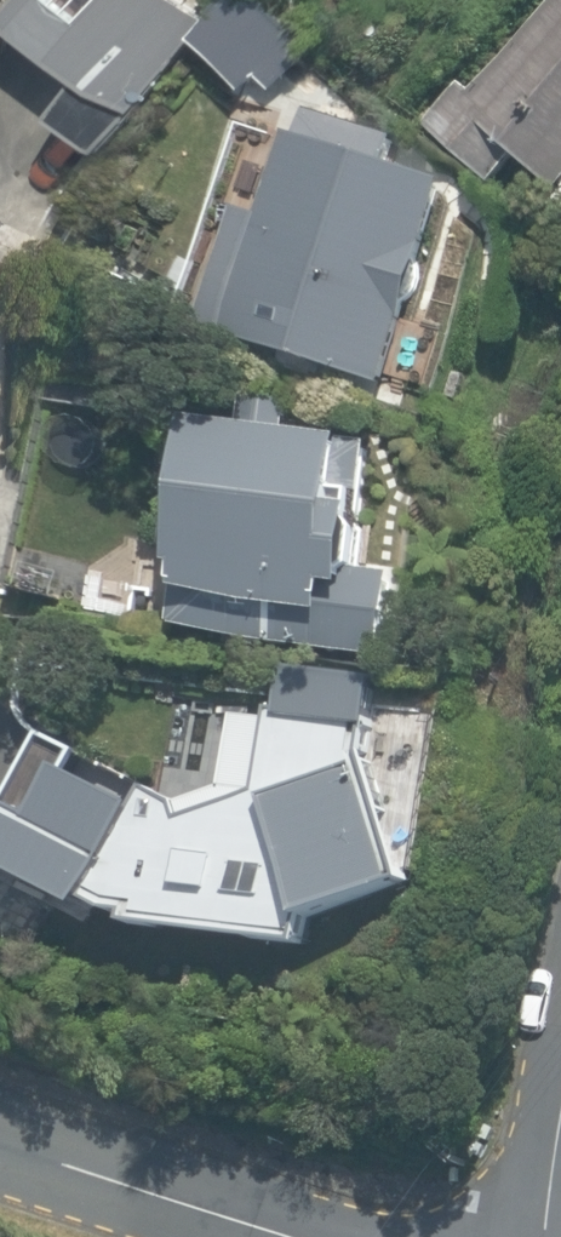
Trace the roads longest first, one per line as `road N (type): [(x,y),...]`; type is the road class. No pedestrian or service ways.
road 1 (unclassified): [(0,1140),(218,1220),(292,1236)]

